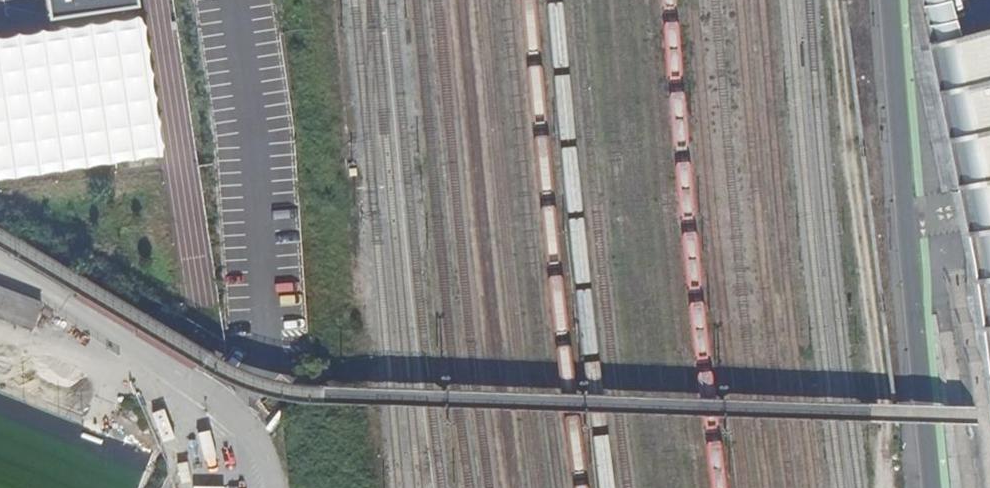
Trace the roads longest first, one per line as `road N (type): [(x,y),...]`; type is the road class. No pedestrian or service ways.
road 1 (tertiary): [(894,0),(933,487)]

